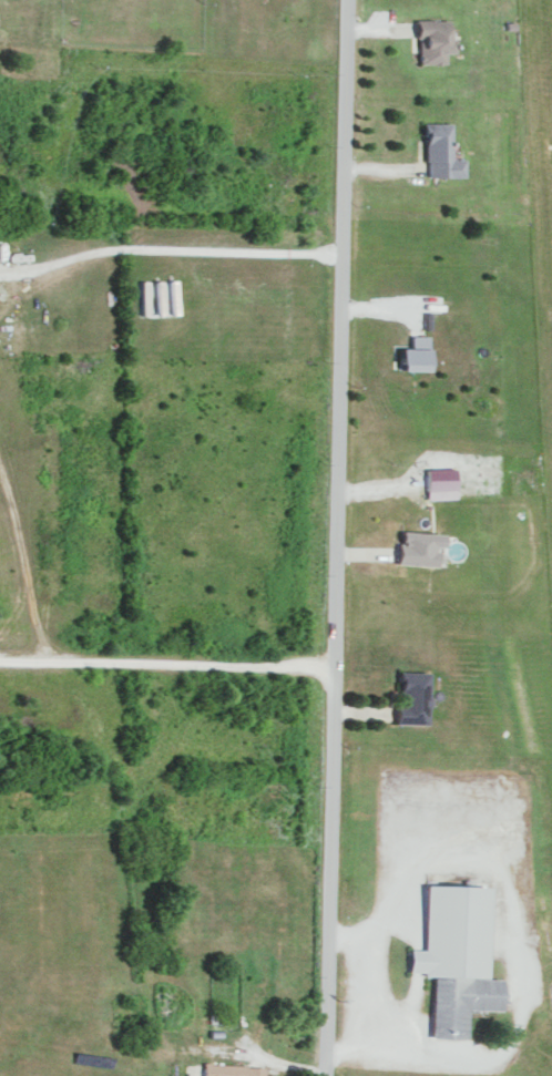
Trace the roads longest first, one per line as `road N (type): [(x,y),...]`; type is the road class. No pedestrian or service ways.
road 1 (residential): [(322,1075),(347,0)]
road 2 (residential): [(323,1056),(489,1062),(507,1039),(518,998),(507,899),(490,867),(466,861),(399,871),(371,934),(325,940)]

